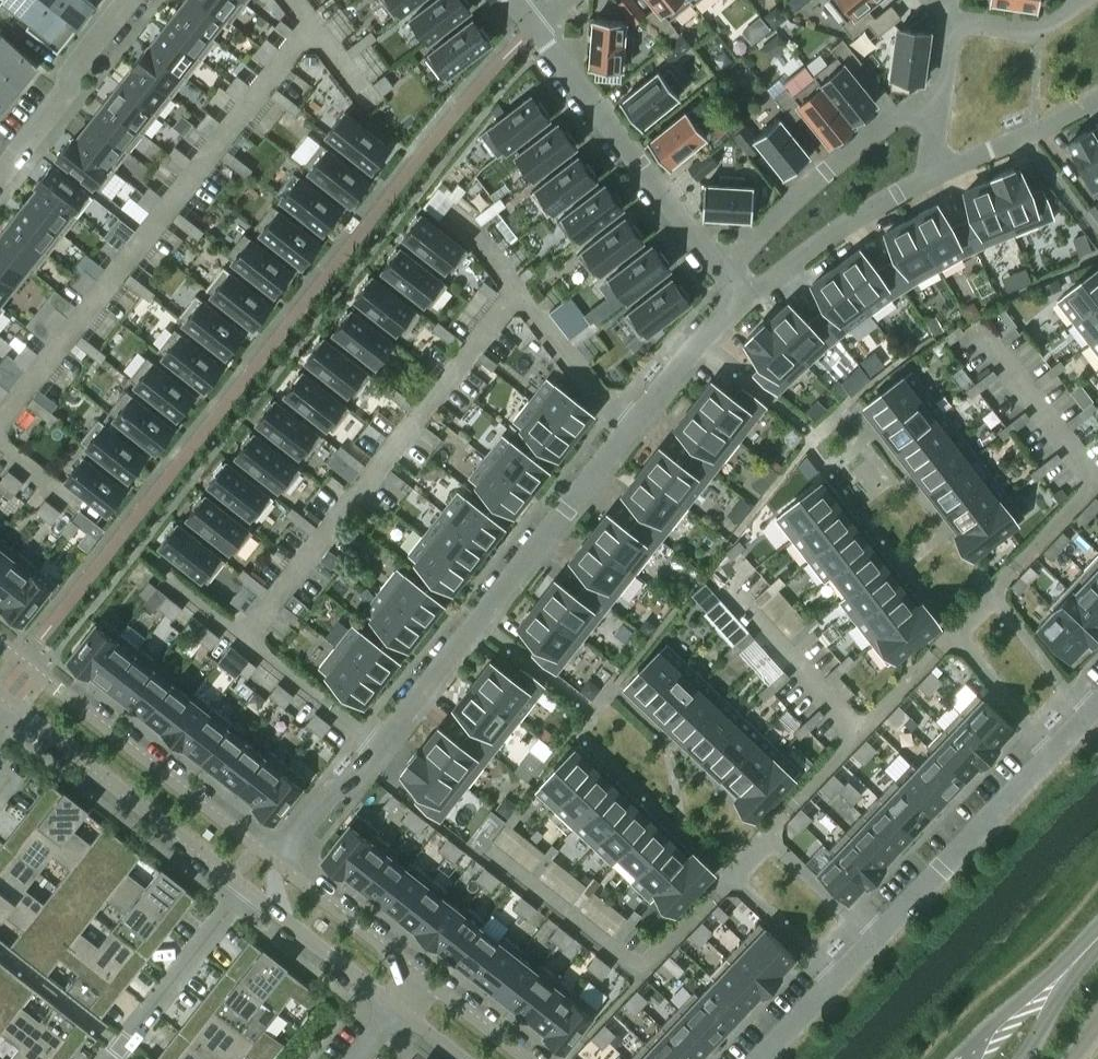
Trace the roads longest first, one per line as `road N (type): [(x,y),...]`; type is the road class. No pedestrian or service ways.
road 1 (residential): [(279,865),(746,297)]
road 2 (residential): [(279,865),(0,643)]
road 3 (residential): [(1091,712),(994,598),(955,636),(1055,750)]
road 4 (residential): [(881,934),(773,834),(731,879),(839,978)]
road 5 (residential): [(2,697),(246,893)]
road 6 (residential): [(532,28),(727,272)]
road 7 (residential): [(936,93),(825,171),(727,272)]
road 8 (residential): [(881,934),(1055,750)]
road 9 (residential): [(135,0),(0,177)]
road 10 (residential): [(746,297),(861,214),(931,180)]
road 11 (residential): [(246,893),(108,1058)]
road 12 (residential): [(931,180),(1097,103)]
road 13 (residential): [(417,974),(279,865)]
road 14 (tertiary): [(1091,943),(961,1058)]
road 15 (residential): [(1097,0),(1039,40),(954,22)]
road 16 (residential): [(279,917),(394,1003)]
road 17 (residential): [(526,1058),(417,974)]
road 18 (tertiary): [(1020,1058),(1091,943)]

